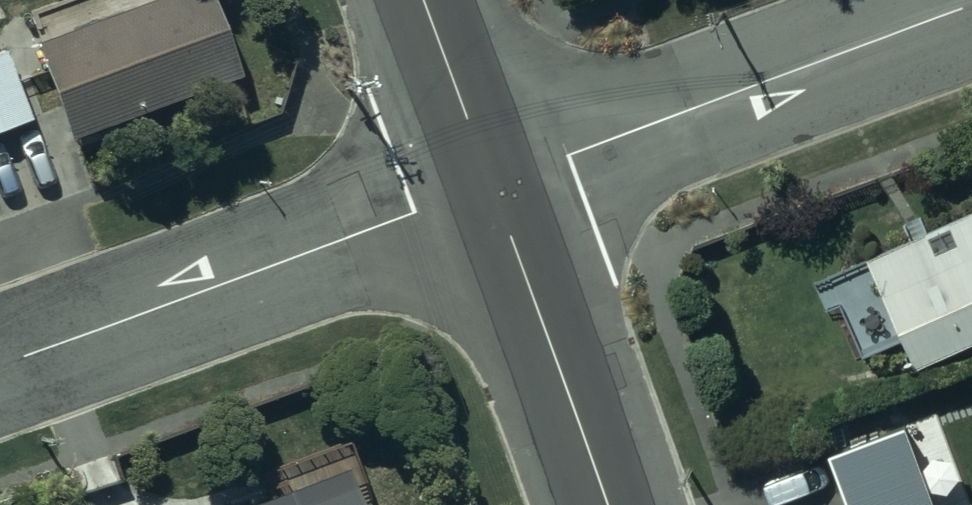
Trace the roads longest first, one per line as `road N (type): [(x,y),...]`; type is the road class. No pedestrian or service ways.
road 1 (residential): [(490,183),(0,369)]
road 2 (residential): [(971,13),(490,183)]
road 3 (residential): [(490,183),(604,504)]
road 4 (residential): [(423,0),(490,183)]

